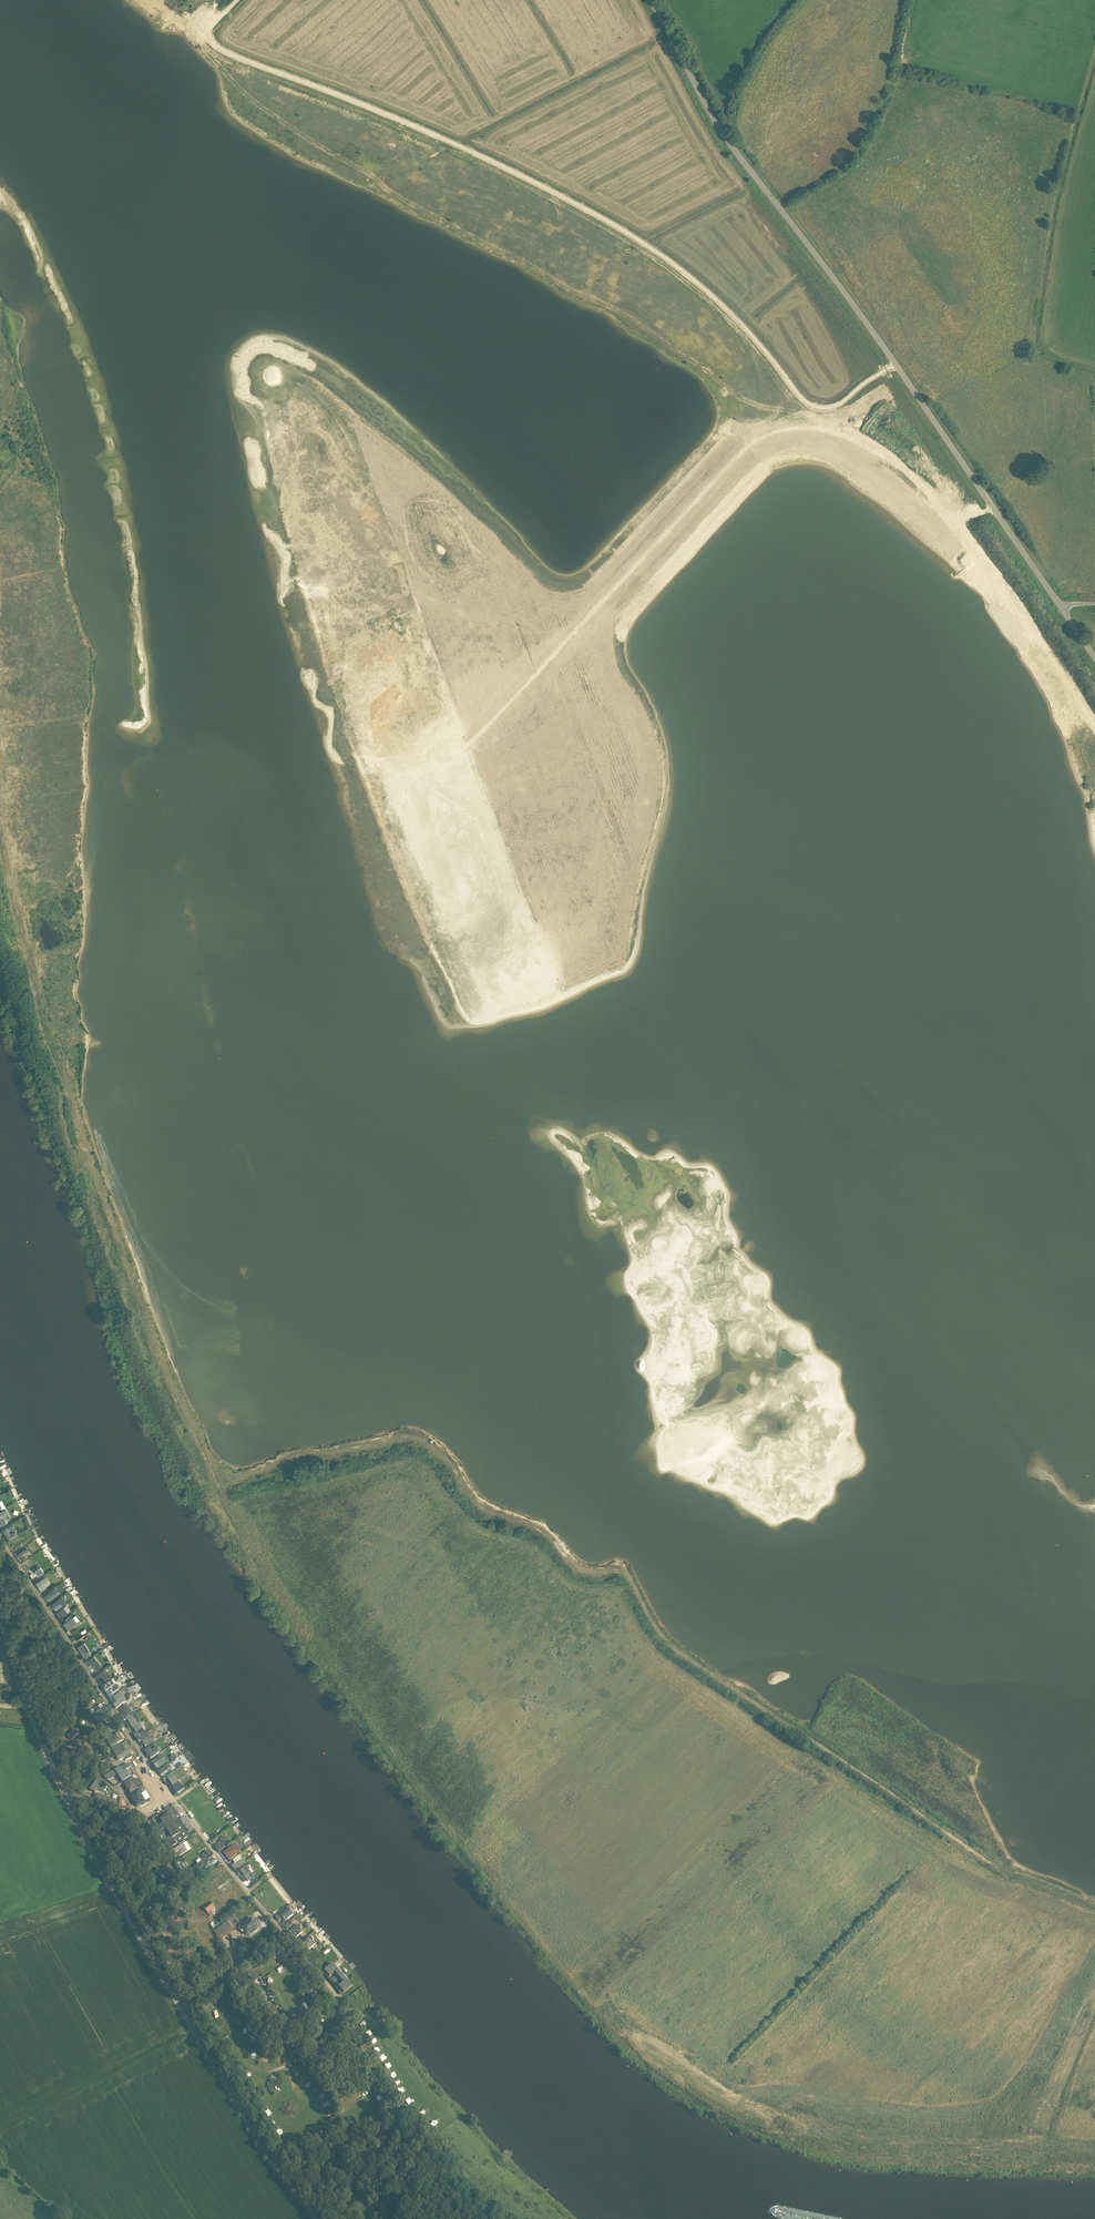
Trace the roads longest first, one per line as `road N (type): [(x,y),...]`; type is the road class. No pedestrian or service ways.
road 1 (track): [(1005,1868),(678,1651),(628,1573),(581,1567),(539,1523),(482,1503),(426,1441),(390,1438),(218,1479),(210,1464)]
road 2 (track): [(896,364),(836,406),(813,404),(706,290),(633,235),(397,119),(222,52),(203,33),(236,0)]
road 3 (tertiary): [(1059,604),(887,350),(728,142),(652,0)]
road 4 (residential): [(0,1536),(172,1797)]
road 5 (tertiary): [(318,2218),(275,2167),(182,2008)]
road 6 (tertiary): [(182,2008),(64,1794)]
road 7 (tertiary): [(64,1794),(25,1700),(0,1607)]
road 8 (residential): [(285,1934),(172,1797)]
road 9 (residential): [(370,2060),(334,1991),(285,1934)]
road 10 (track): [(268,2072),(286,2067),(296,2048),(245,1964)]
road 11 (residential): [(182,2008),(285,1934)]

